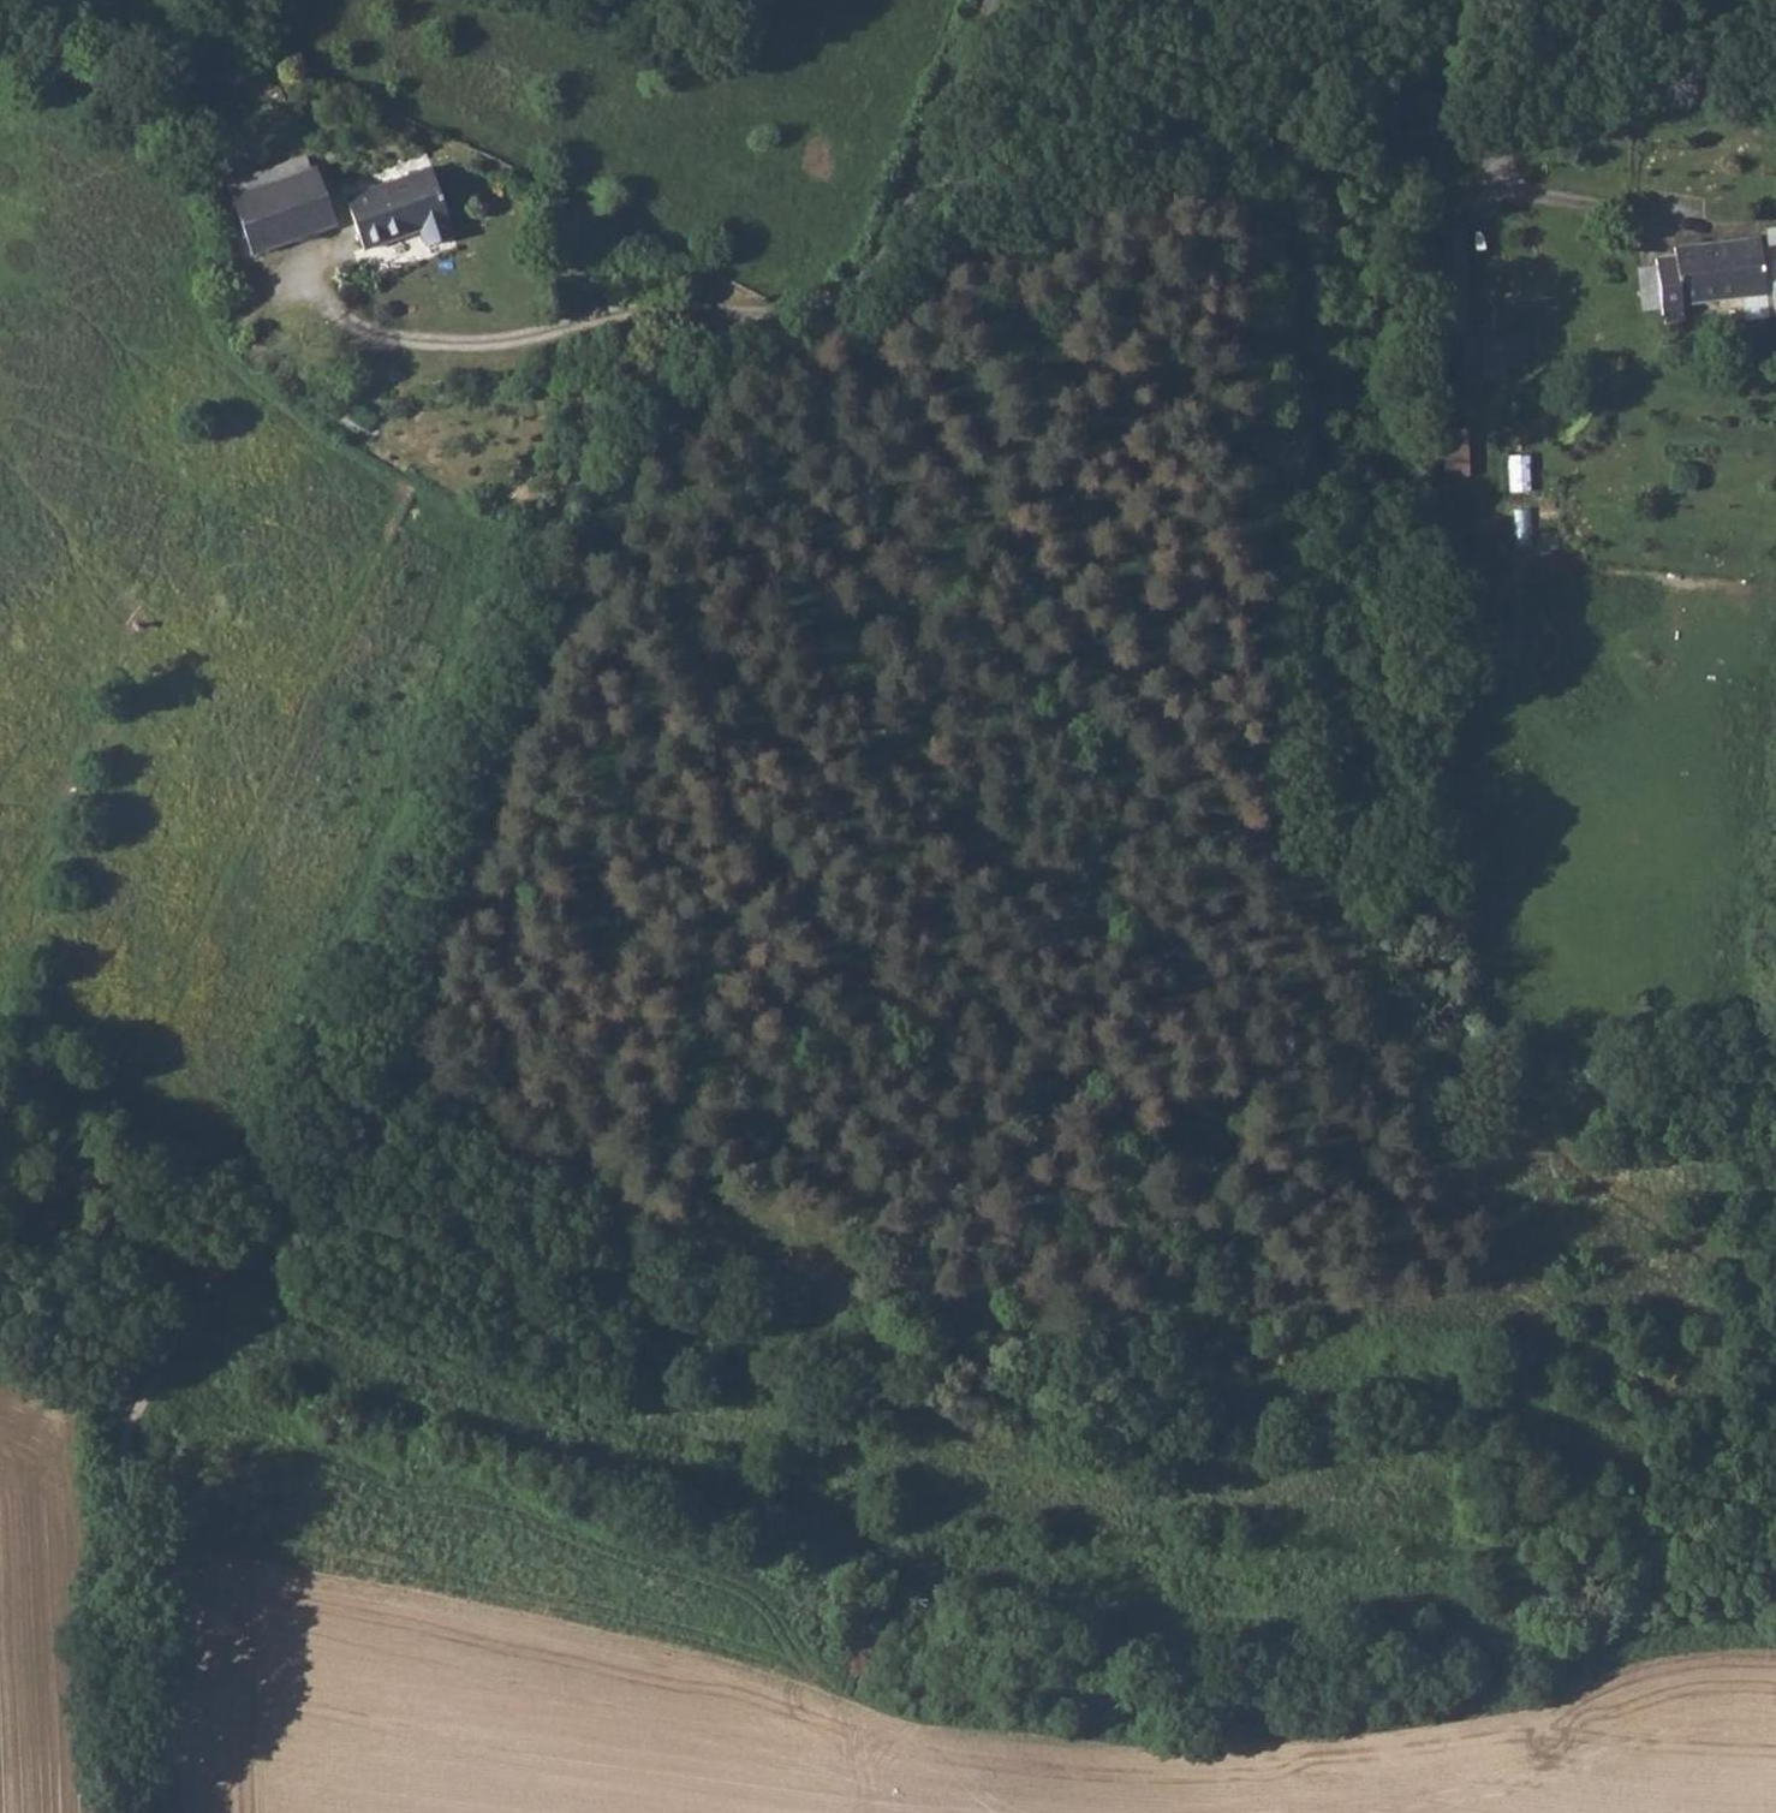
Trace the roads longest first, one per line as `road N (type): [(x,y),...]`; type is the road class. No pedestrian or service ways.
road 1 (track): [(917,193),(1478,123),(1775,61)]
road 2 (unclassified): [(750,314),(830,300),(884,255),(992,0)]
road 3 (track): [(230,0),(192,112),(48,70),(0,29)]

